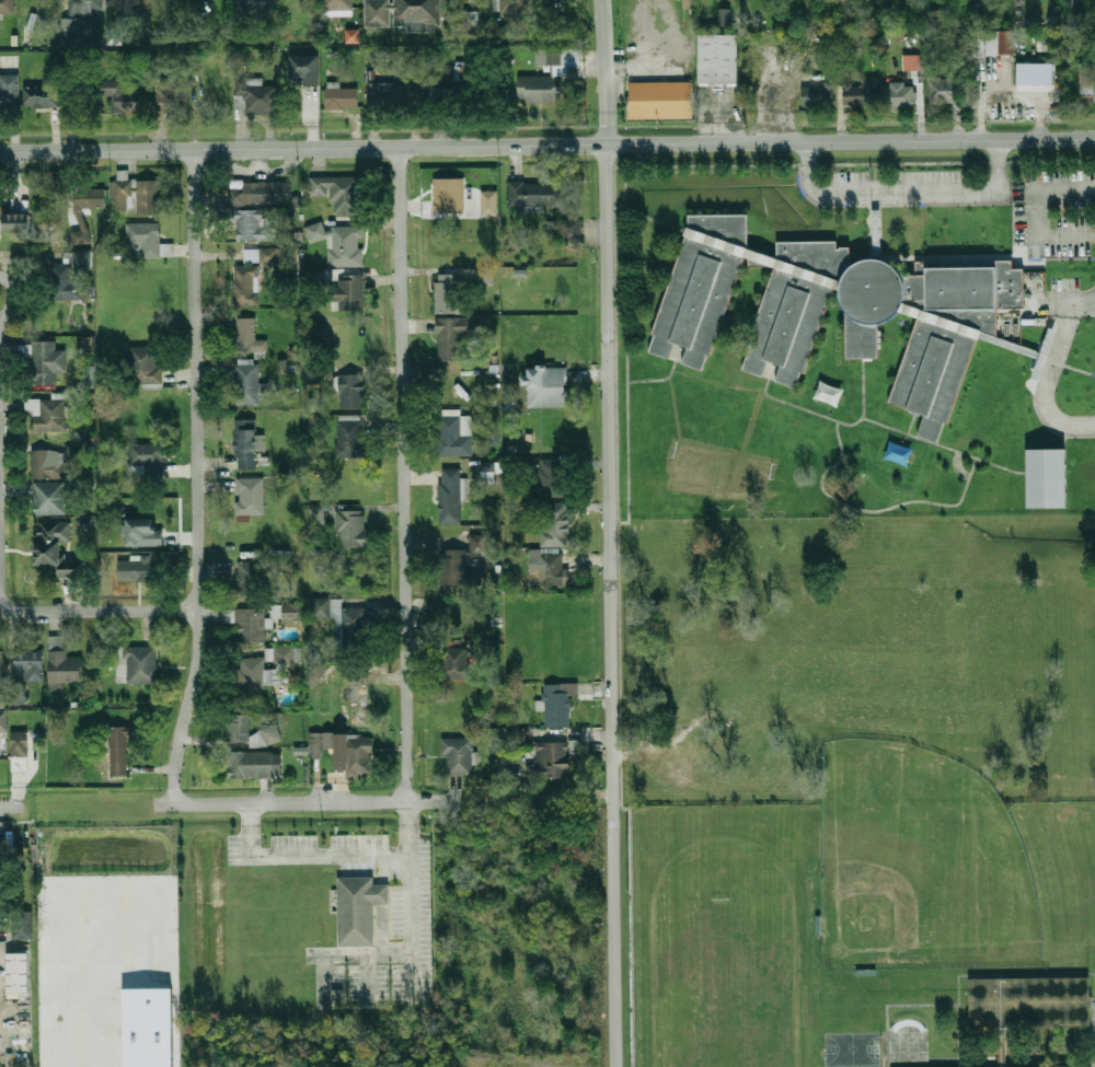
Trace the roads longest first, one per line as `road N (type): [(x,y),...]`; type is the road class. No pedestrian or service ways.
road 1 (tertiary): [(0,152),(1094,138)]
road 2 (residential): [(618,1066),(601,0)]
road 3 (residential): [(173,802),(201,659),(196,149)]
road 4 (residential): [(413,799),(402,147)]
road 5 (residential): [(157,802),(462,799)]
road 6 (residential): [(0,613),(200,611)]

